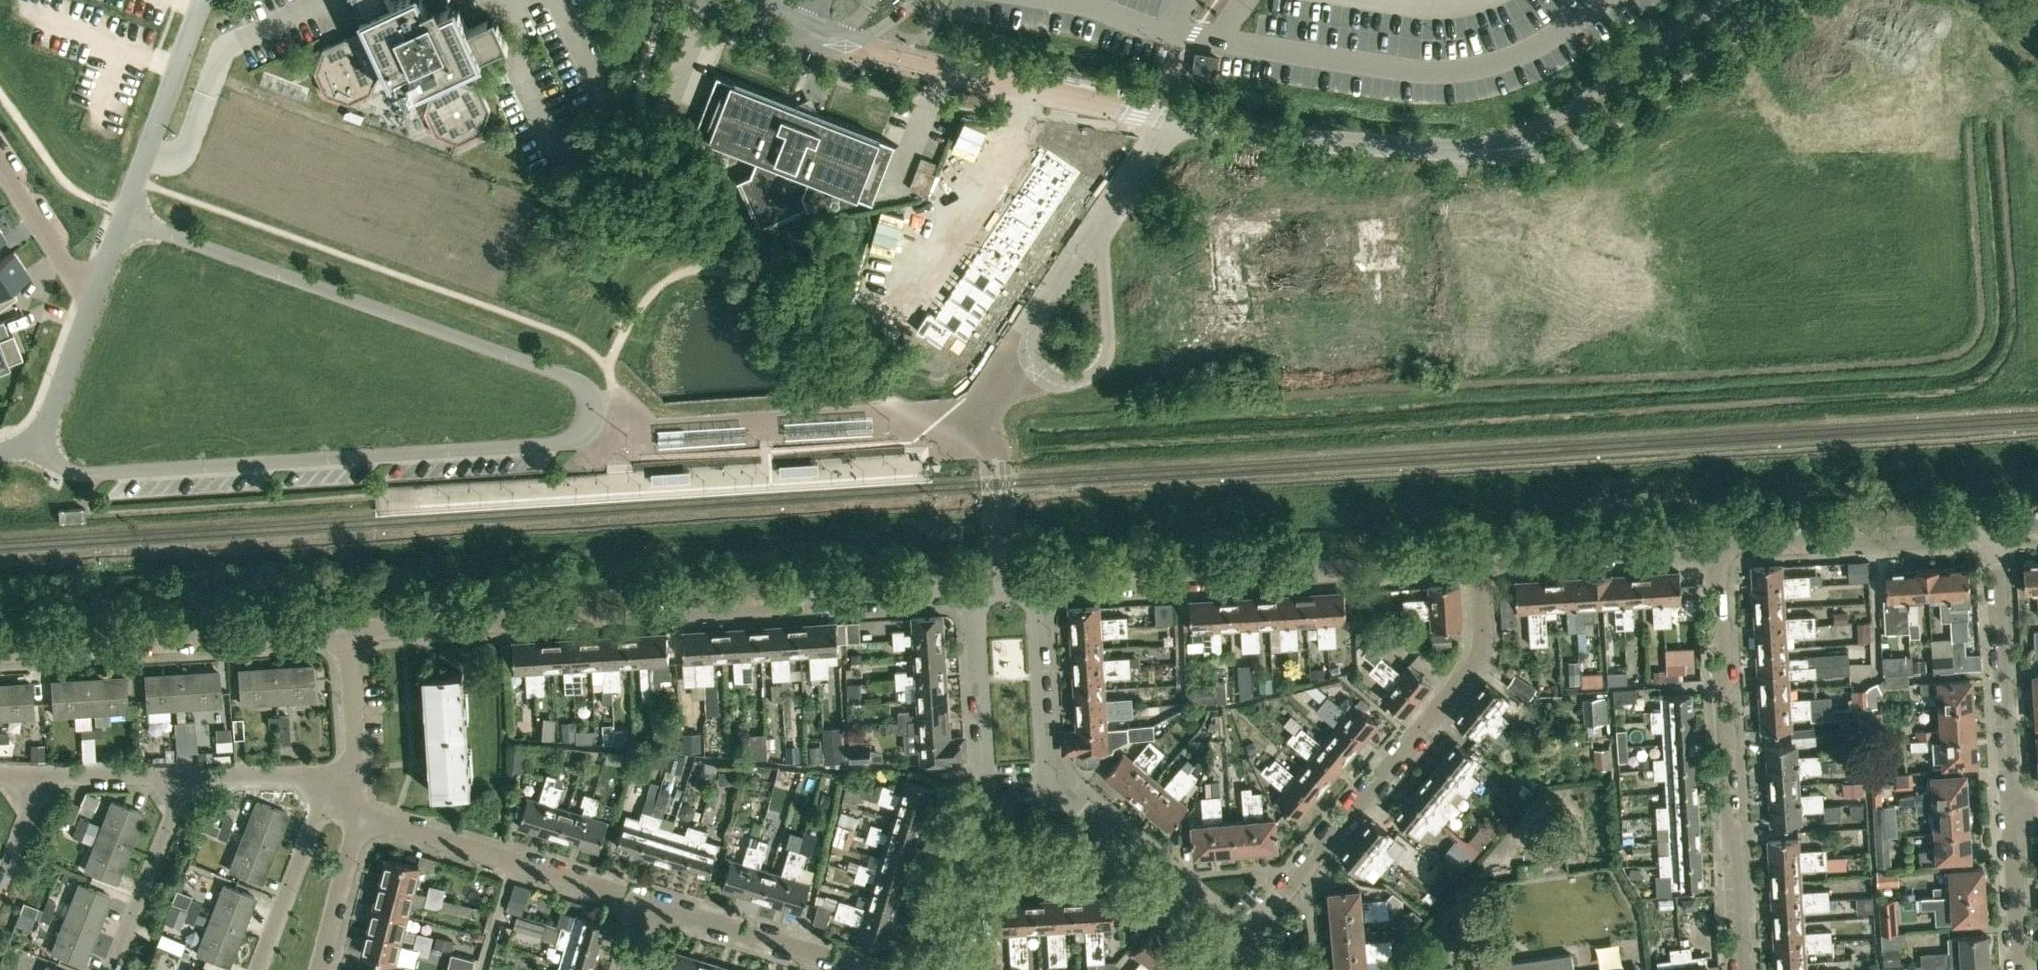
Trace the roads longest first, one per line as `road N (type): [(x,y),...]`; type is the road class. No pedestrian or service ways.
road 1 (unclassified): [(123,216),(569,378),(587,391),(590,422),(565,445),(84,474),(65,469),(36,440)]
road 2 (unknown): [(2037,329),(1240,380),(1233,289)]
road 3 (residential): [(348,635),(975,591)]
road 4 (residential): [(1239,944),(1478,660),(1477,564)]
road 5 (residential): [(1035,589),(1477,564)]
road 6 (residential): [(1740,969),(1714,548)]
road 7 (residential): [(0,656),(348,635)]
road 8 (unclassified): [(1480,150),(1525,155),(1596,133),(1780,0)]
road 9 (unknown): [(1960,0),(1990,49),(2011,331)]
road 10 (residential): [(1101,240),(1035,327),(1036,358),(1047,374),(1087,377),(1108,355),(1103,263)]
road 11 (residential): [(650,904),(356,815)]
road 12 (unclassified): [(1724,0),(1557,119),(1480,150)]
road 13 (residential): [(1714,548),(1998,534)]
road 14 (unclassified): [(1180,122),(1458,149)]
road 15 (residential): [(2012,811),(1998,534)]
road 16 (residential): [(1110,835),(1045,776),(1035,589)]
road 17 (unknown): [(1639,102),(1721,211),(1727,349)]
road 18 (residential): [(964,847),(985,779),(975,591)]
road 19 (unclassified): [(1059,96),(814,31)]
road 20 (residential): [(1477,564),(1714,548)]
road 21 (residential): [(872,969),(650,904)]
road 22 (unclassified): [(123,216),(199,0)]
road 23 (residential): [(1458,149),(1465,367)]
road 24 (residential): [(258,969),(335,777)]
road 25 (residential): [(110,969),(175,809),(176,776)]
road 26 (residential): [(1239,944),(1110,835)]
road 27 (unclassified): [(36,440),(97,286)]
road 28 (residential): [(176,776),(335,777)]
road 29 (residential): [(2021,969),(2012,811)]
road 30 (residential): [(321,969),(356,815)]
road 31 (residential): [(0,166),(66,267),(97,286)]
road 32 (residential): [(964,847),(1110,835)]
road 33 (residential): [(32,777),(176,776)]
road 34 (residential): [(1180,122),(1112,211),(1101,240)]
road 35 (residential): [(359,777),(348,635)]
road 36 (unclassified): [(688,0),(783,36),(814,31)]
road 37 (residential): [(930,969),(964,847)]
road 38 (unclassified): [(1059,96),(1180,122)]

